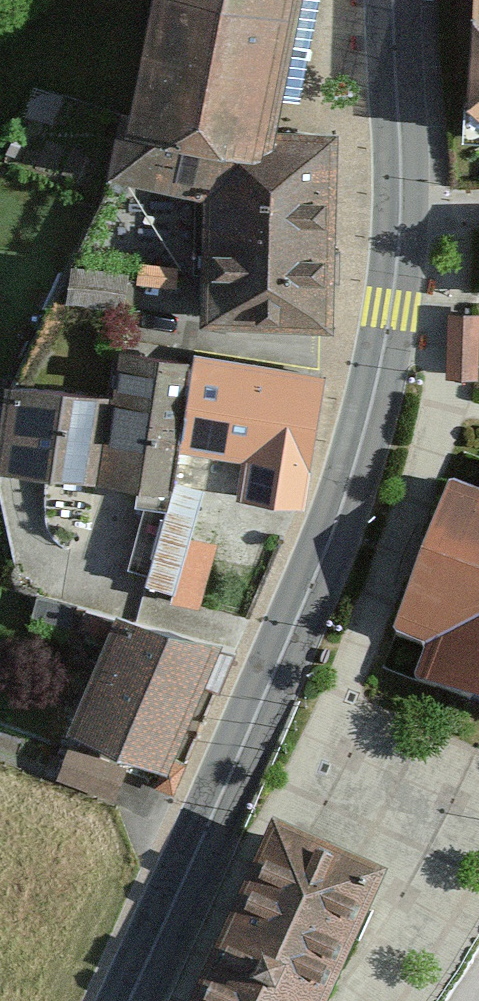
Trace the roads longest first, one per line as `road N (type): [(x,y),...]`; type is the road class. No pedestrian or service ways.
road 1 (tertiary): [(122,1000),(159,932),(333,520),(383,377),(402,235),(395,0)]

